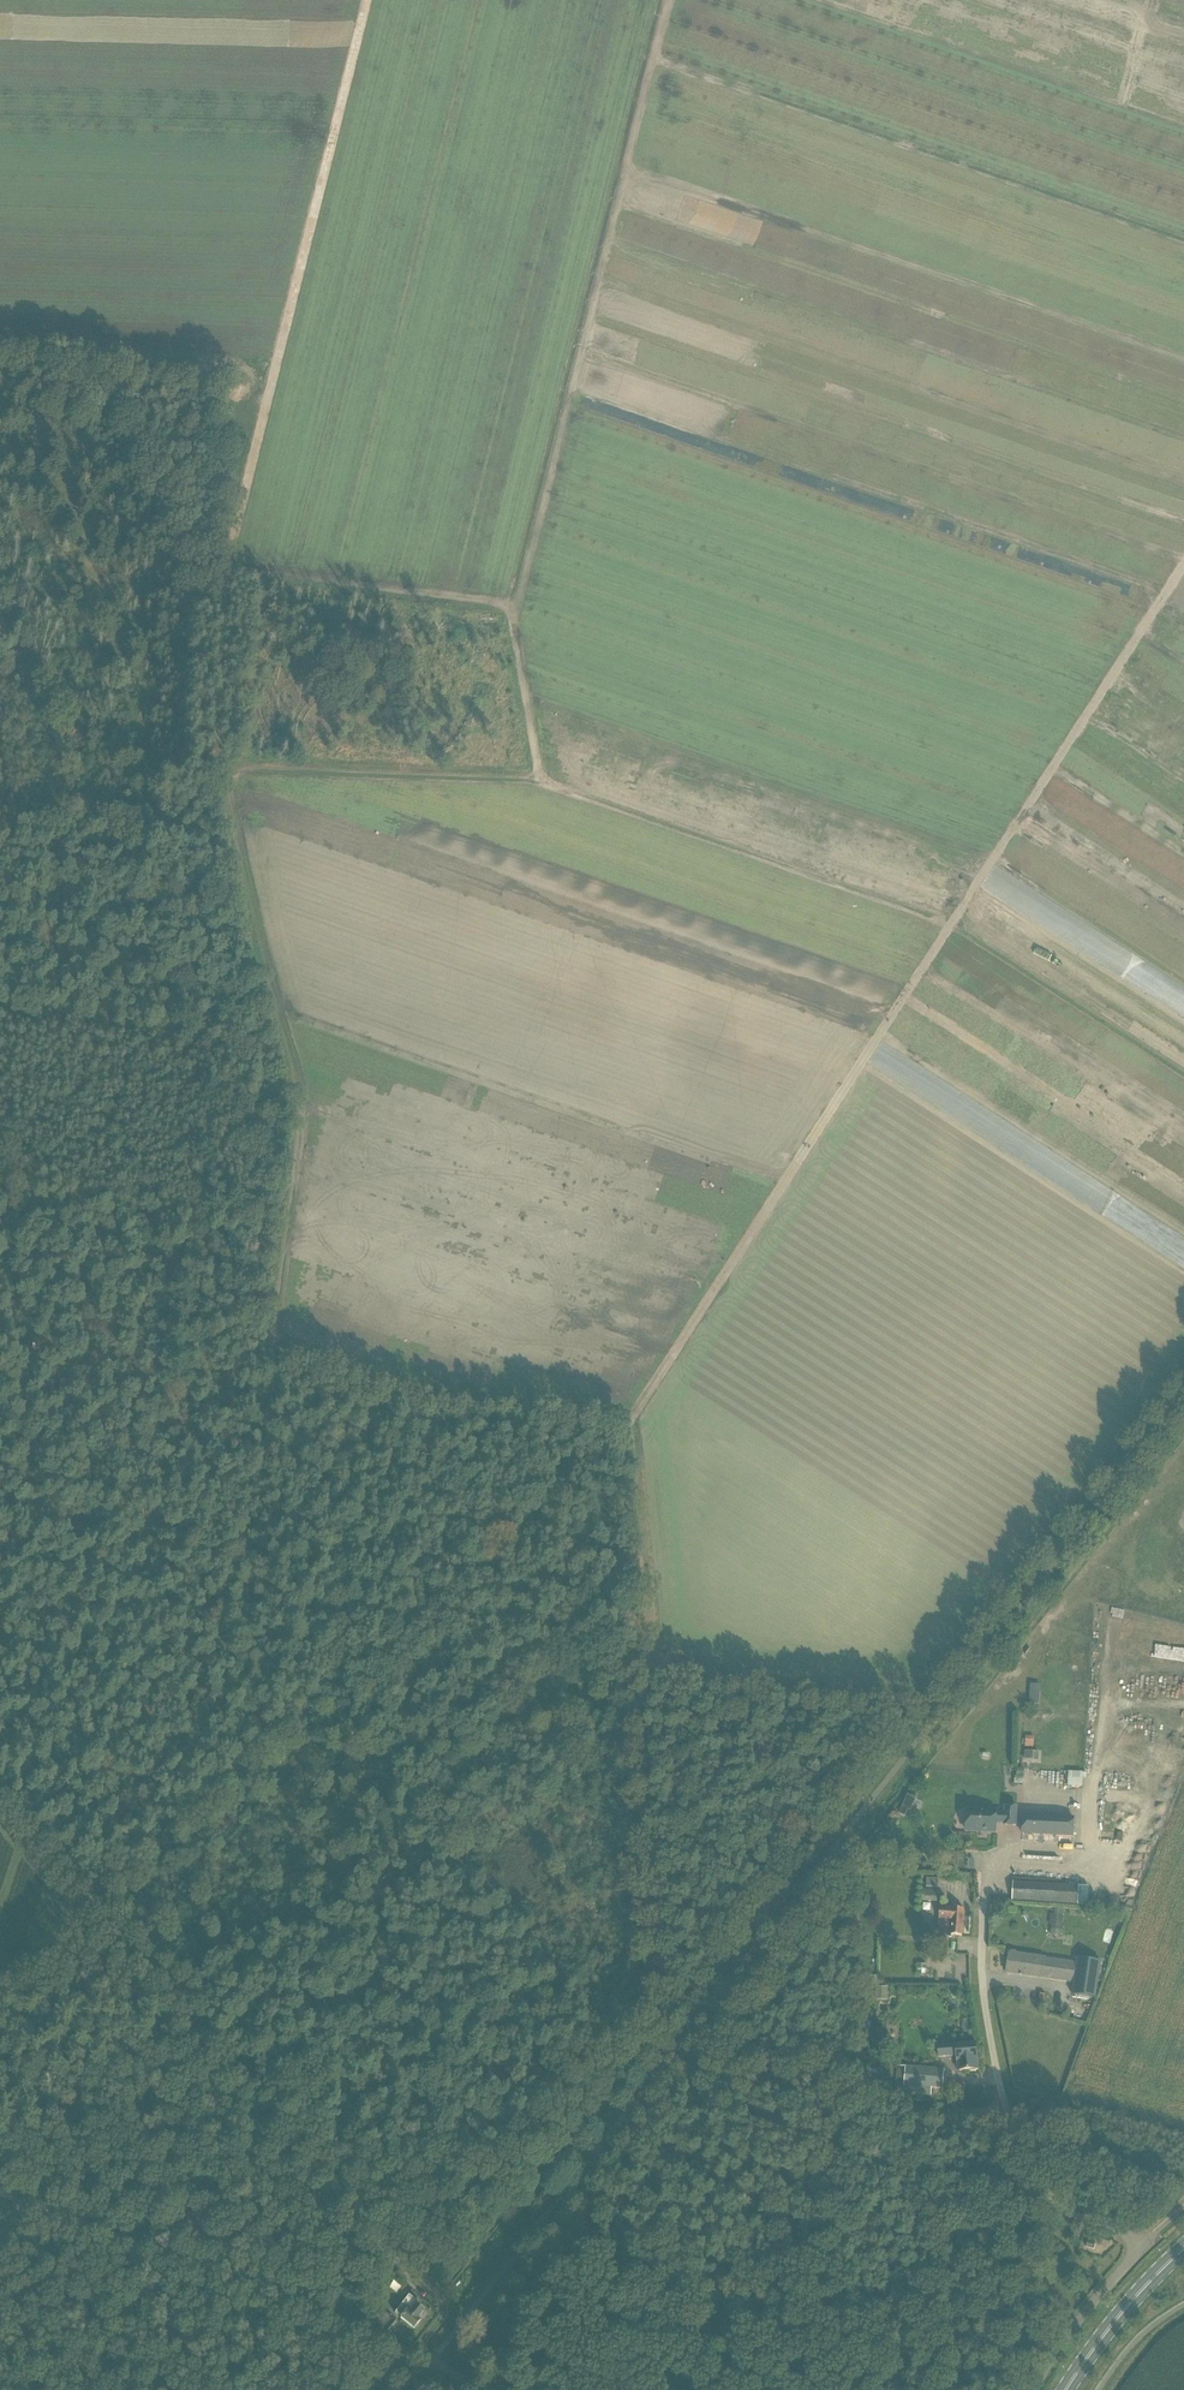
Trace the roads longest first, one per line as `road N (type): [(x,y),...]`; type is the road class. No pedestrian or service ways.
road 1 (unclassified): [(987,1863),(981,1972),(1007,2111),(1062,2210),(1145,2244),(1100,2293),(1035,2389)]
road 2 (track): [(97,1904),(360,2222),(439,2297),(444,2318),(420,2357)]
road 3 (unclassified): [(486,2389),(406,2351),(0,2192)]
road 4 (primary): [(1066,2389),(1116,2320),(1183,2248)]
road 5 (track): [(97,1904),(0,1793)]

